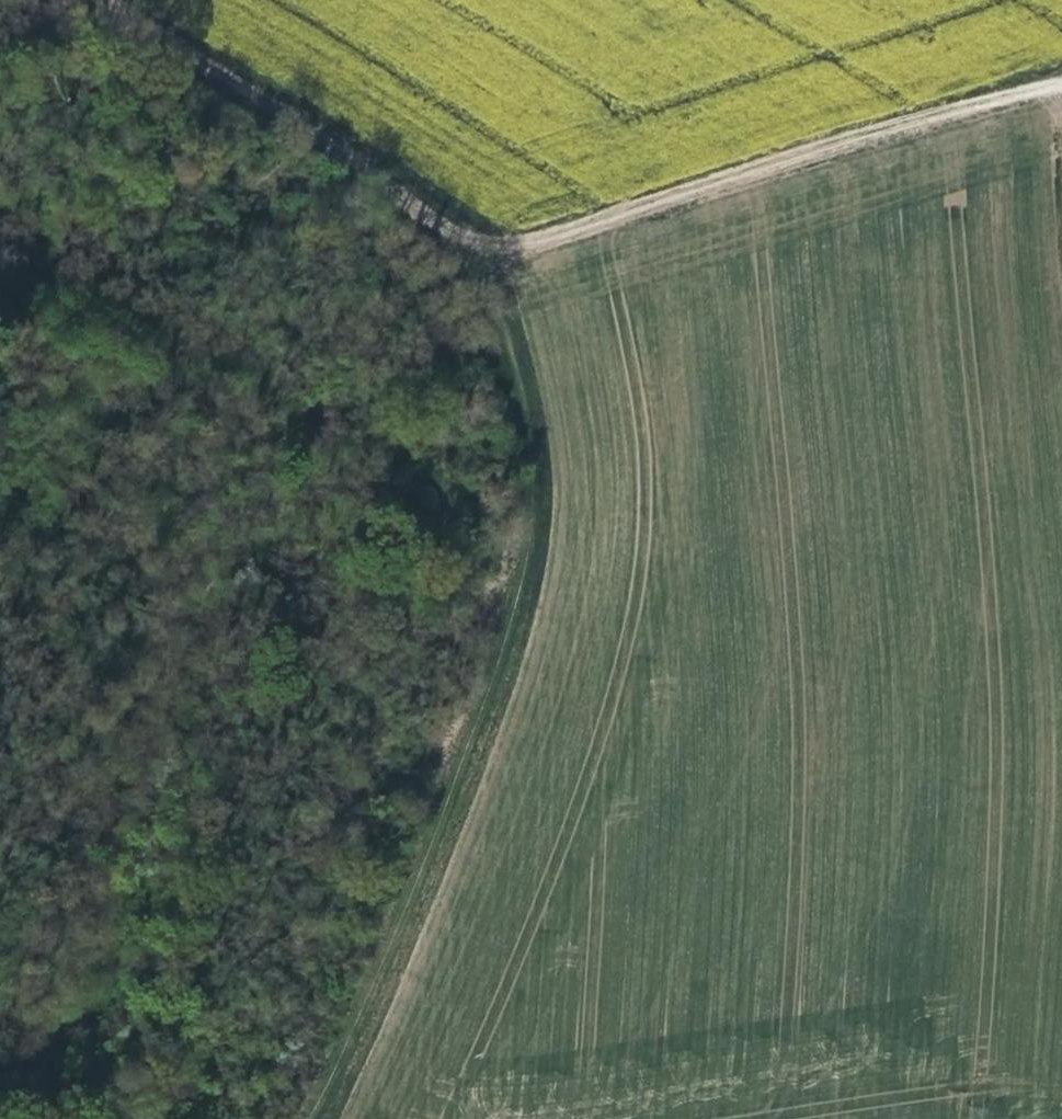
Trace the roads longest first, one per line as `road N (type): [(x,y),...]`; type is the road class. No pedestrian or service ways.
road 1 (track): [(120,0),(480,248),(516,389),(522,533),(301,1118)]
road 2 (track): [(1061,80),(480,248)]

